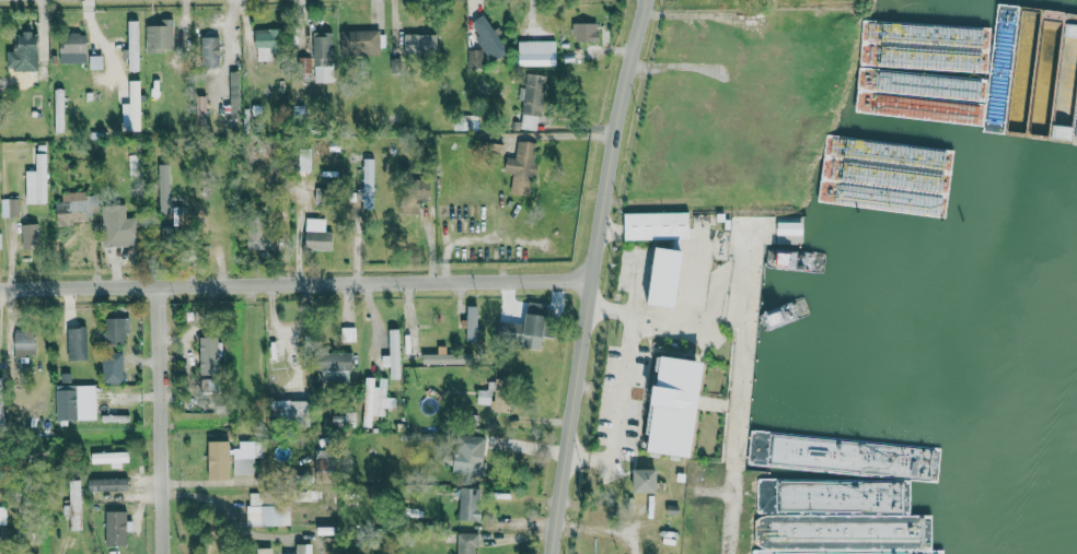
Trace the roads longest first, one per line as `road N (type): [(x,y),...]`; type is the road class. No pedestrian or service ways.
road 1 (residential): [(0,288),(591,274)]
road 2 (residential): [(549,553),(591,274),(654,0)]
road 3 (residential): [(165,553),(162,284)]

